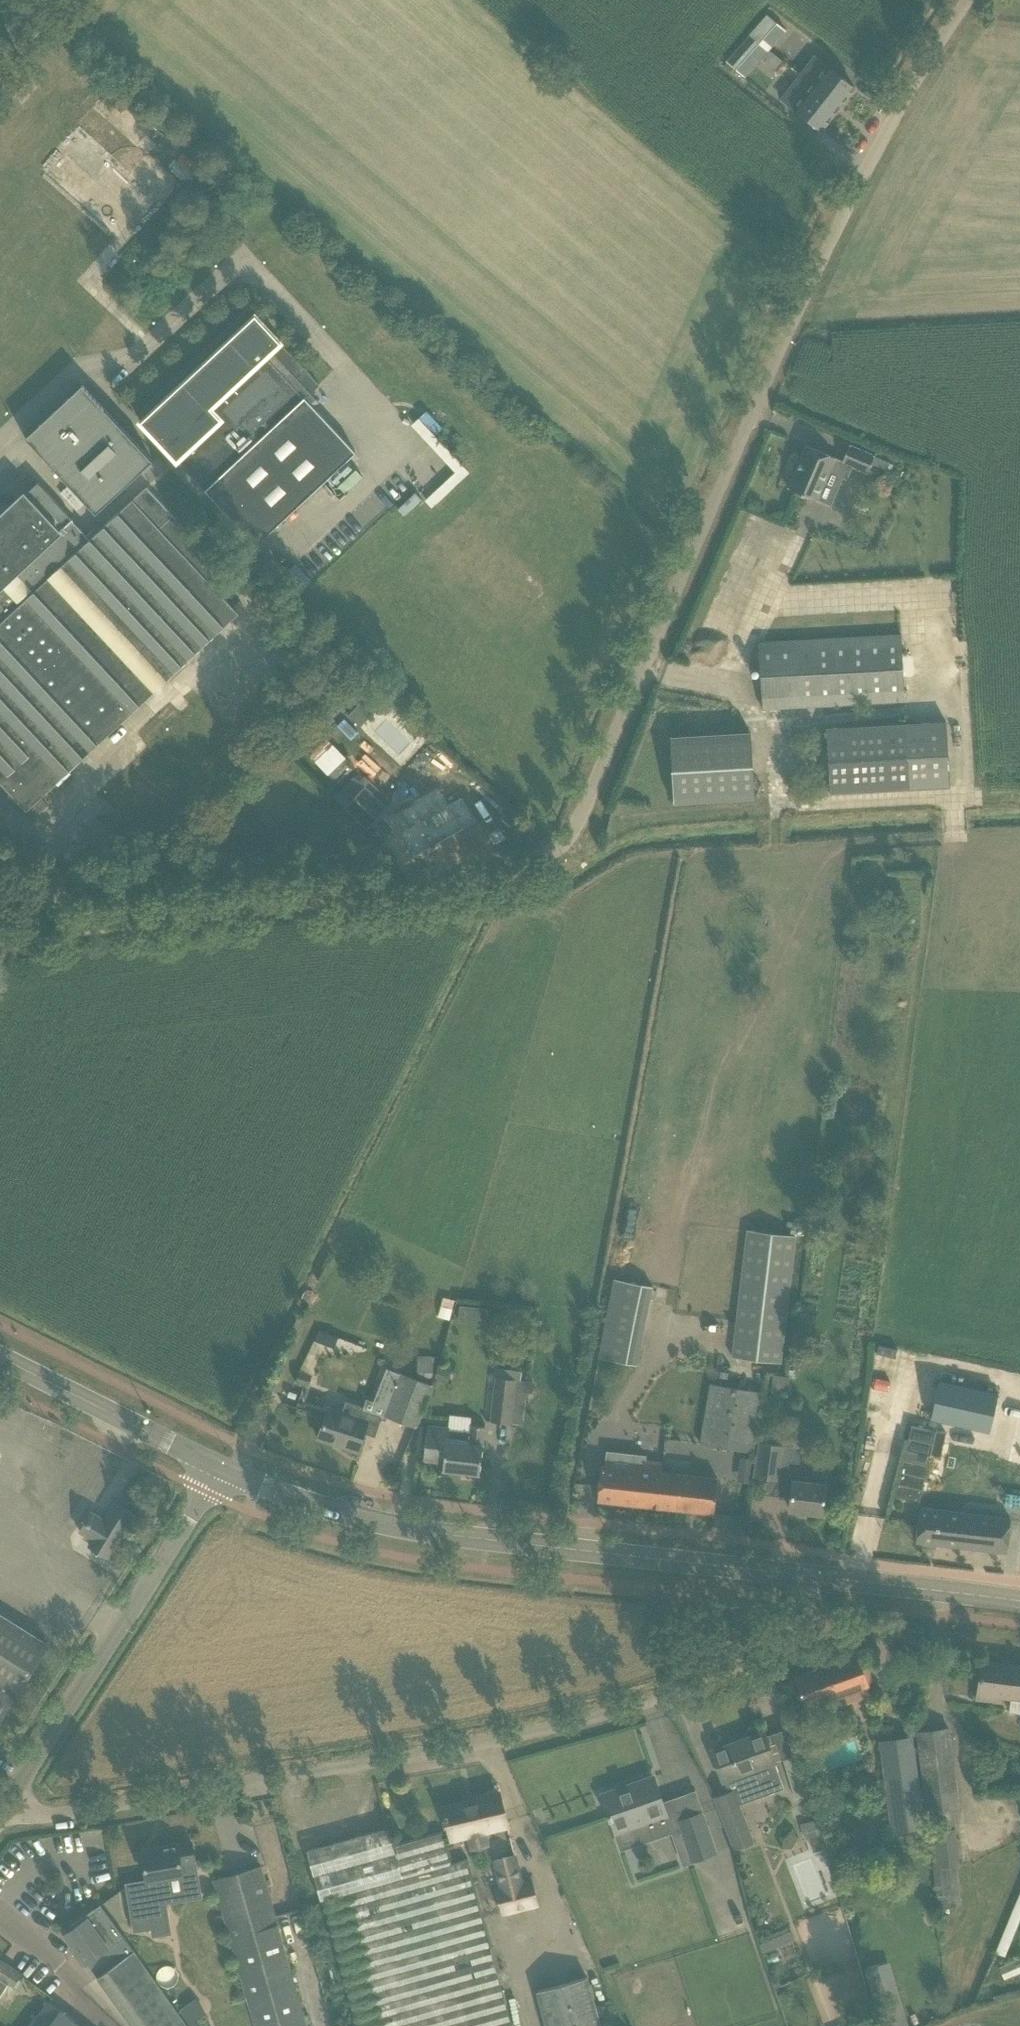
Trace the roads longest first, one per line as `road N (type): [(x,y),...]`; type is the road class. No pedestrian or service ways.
road 1 (unclassified): [(0,930),(515,868),(556,847),(581,812),(719,476),(857,187),(897,106),(969,0)]
road 2 (unclassified): [(0,1817),(184,1796),(583,1723),(785,1650),(802,1628),(803,1574)]
road 3 (residential): [(0,1816),(205,1496)]
road 4 (tertiary): [(566,1552),(374,1521),(223,1470)]
road 5 (tertiary): [(223,1470),(0,1354)]
road 6 (tertiary): [(1019,1603),(803,1574)]
road 7 (tertiary): [(566,1552),(651,1579),(708,1579),(742,1568)]
road 8 (tertiary): [(742,1568),(670,1550),(566,1552)]

